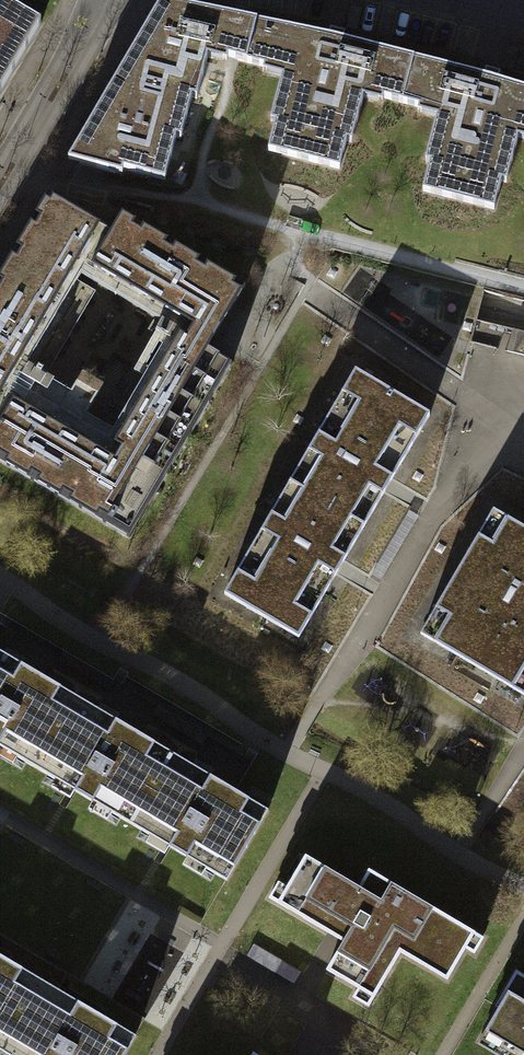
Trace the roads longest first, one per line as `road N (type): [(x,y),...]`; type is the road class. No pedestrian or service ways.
road 1 (residential): [(108,0),(0,189)]

